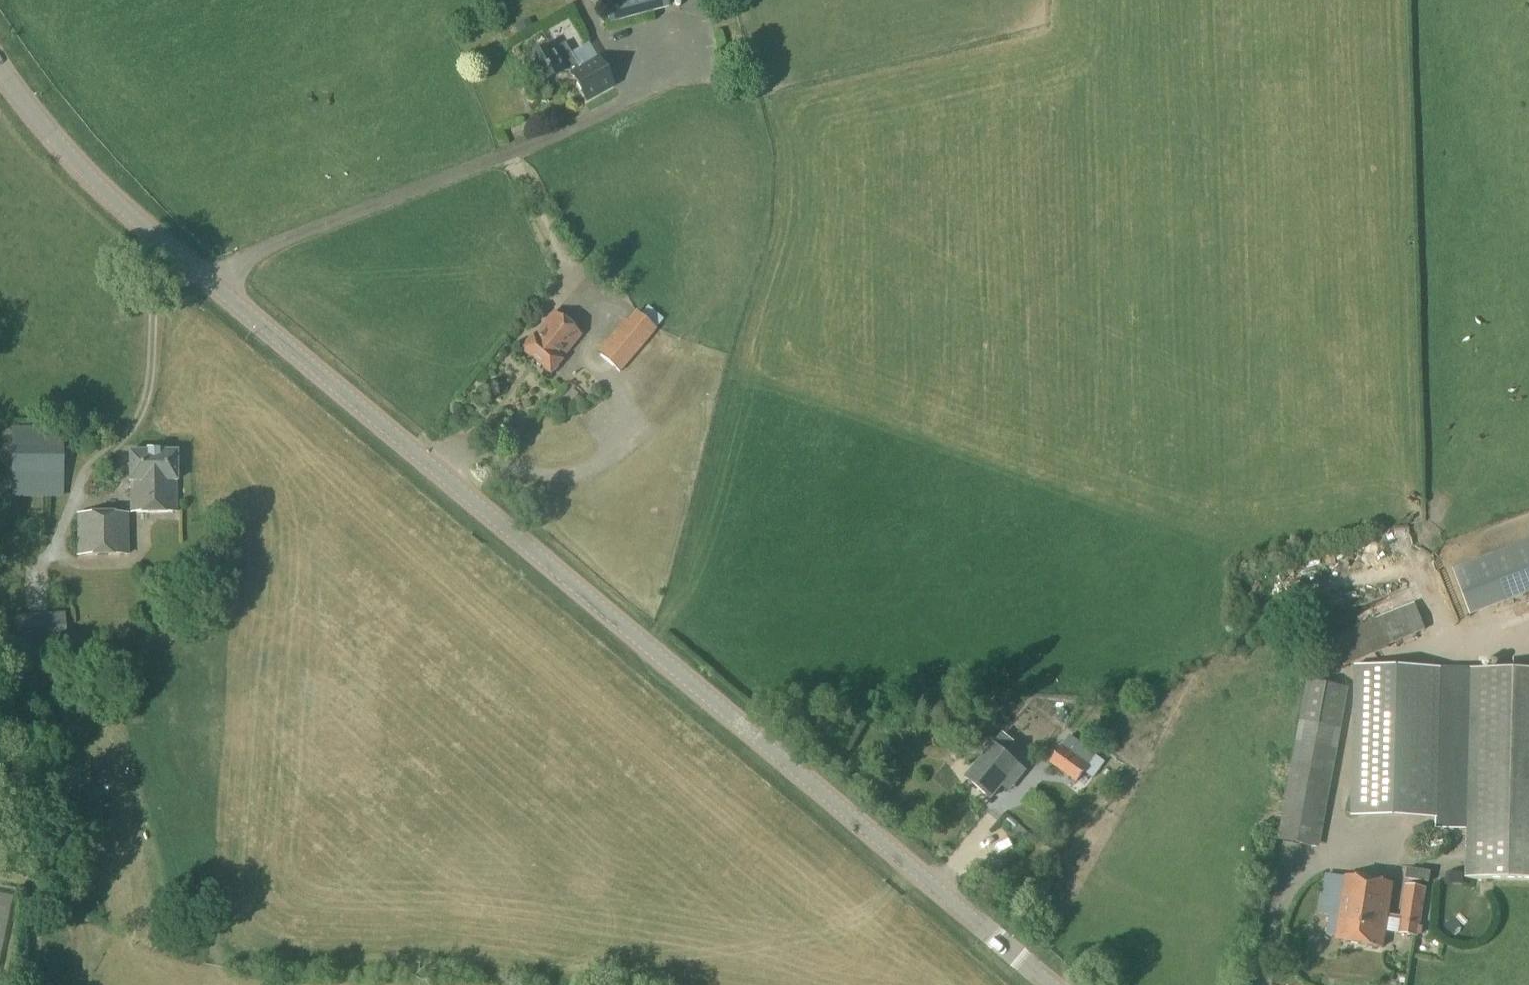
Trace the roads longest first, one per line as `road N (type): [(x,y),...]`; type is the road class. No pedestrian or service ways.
road 1 (tertiary): [(1048,984),(93,177),(47,132),(0,65)]

